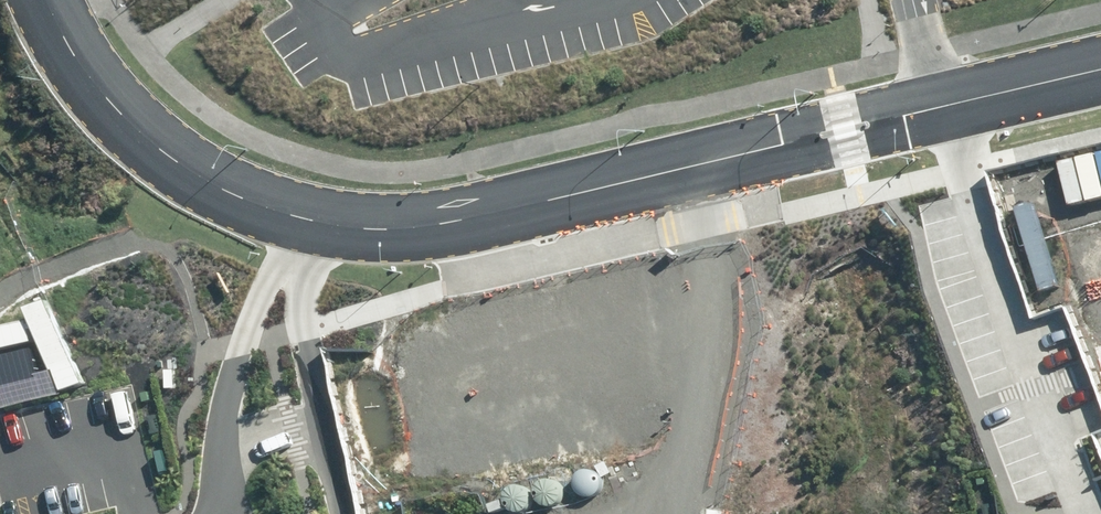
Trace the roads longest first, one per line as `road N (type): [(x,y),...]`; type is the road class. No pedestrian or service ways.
road 1 (unclassified): [(938,105),(450,215),(378,224),(321,218)]
road 2 (residential): [(938,105),(972,221),(1082,513)]
road 3 (unclassified): [(298,214),(193,170),(142,132),(95,80),(50,0)]
road 4 (residential): [(228,495),(222,452),(236,354),(298,214)]
road 5 (residential): [(321,218),(302,308),(333,440)]
road 6 (unclassified): [(1100,68),(938,105)]
road 7 (residential): [(228,495),(240,459),(279,429),(314,429),(333,440)]

